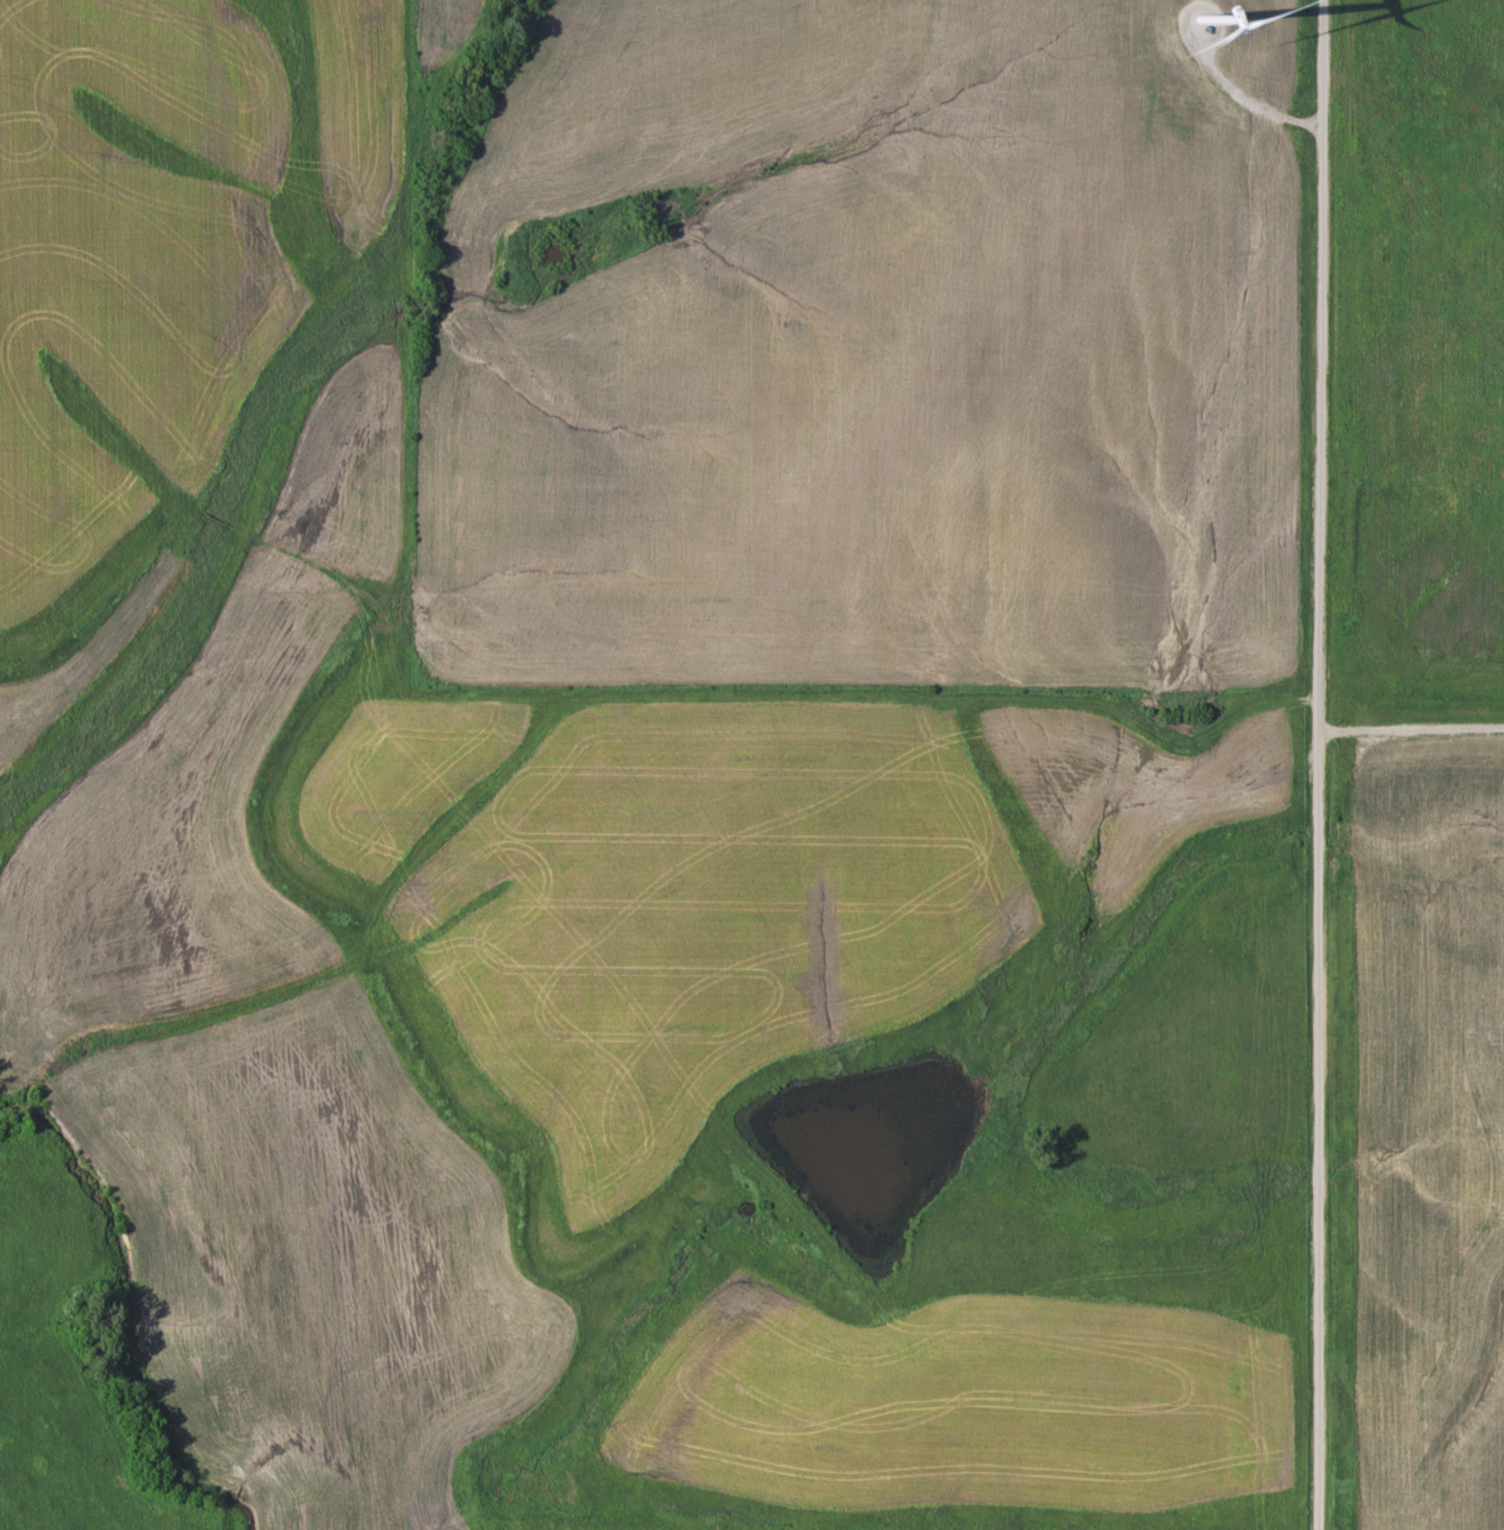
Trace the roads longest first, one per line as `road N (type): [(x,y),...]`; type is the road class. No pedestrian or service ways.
road 1 (residential): [(1321,1529),(1315,741),(1324,0)]

